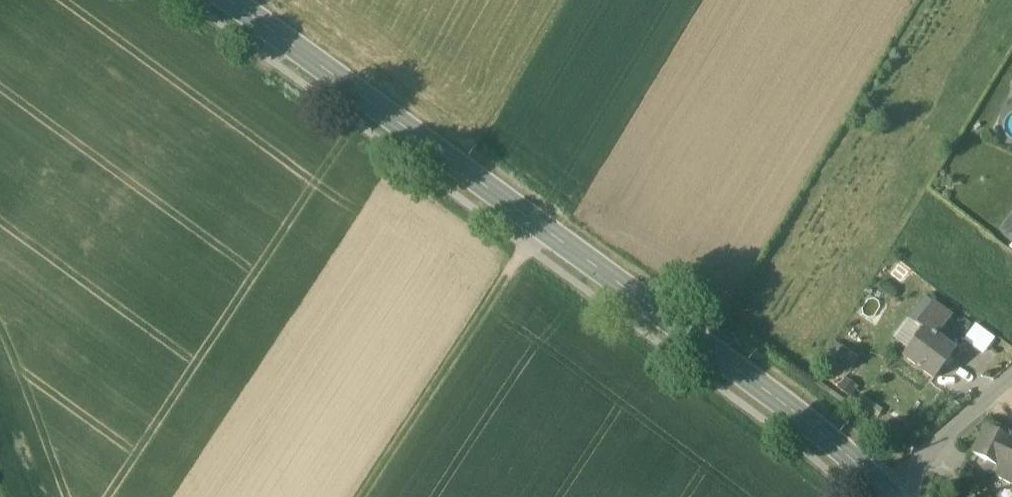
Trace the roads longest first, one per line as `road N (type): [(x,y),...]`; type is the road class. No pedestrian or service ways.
road 1 (primary): [(887,493),(818,431),(227,0)]
road 2 (track): [(371,496),(504,279),(543,230)]
road 3 (residential): [(887,493),(1011,381)]

